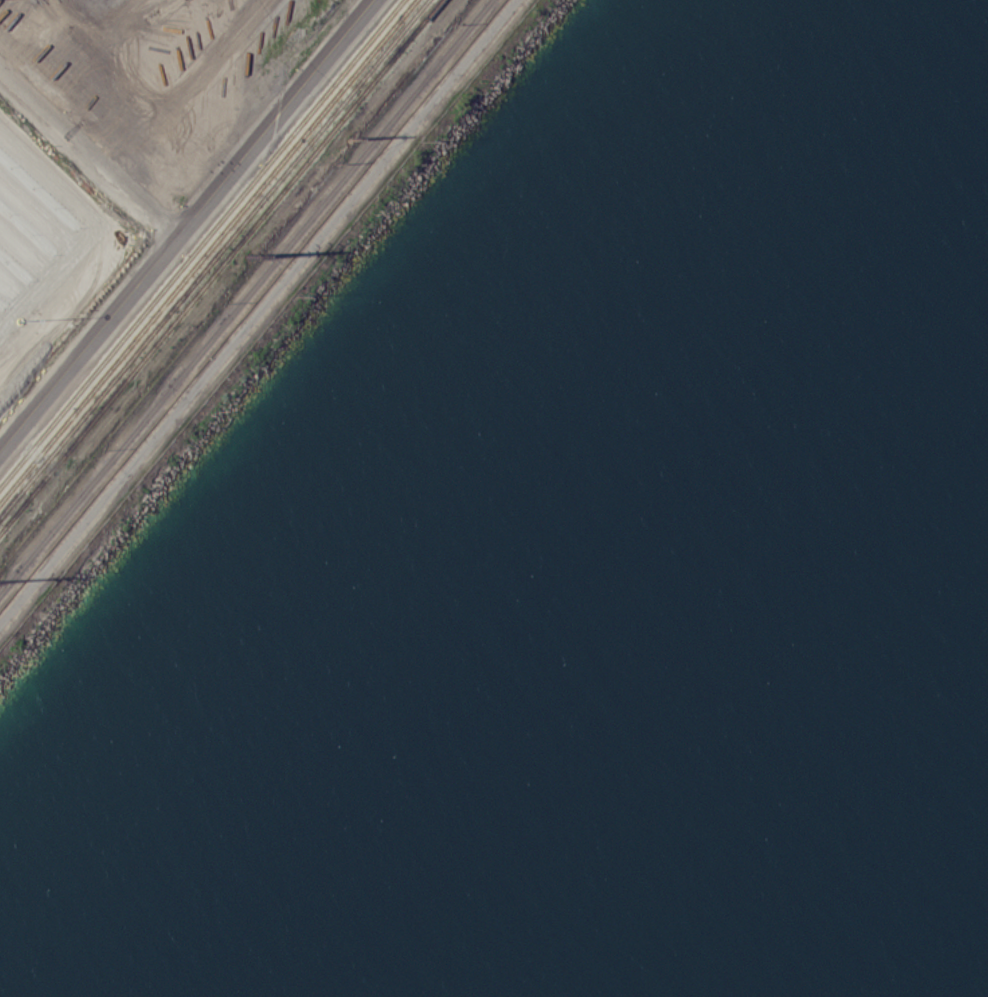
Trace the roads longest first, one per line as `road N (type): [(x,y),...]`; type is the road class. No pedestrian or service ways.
road 1 (residential): [(0,621),(511,0)]

